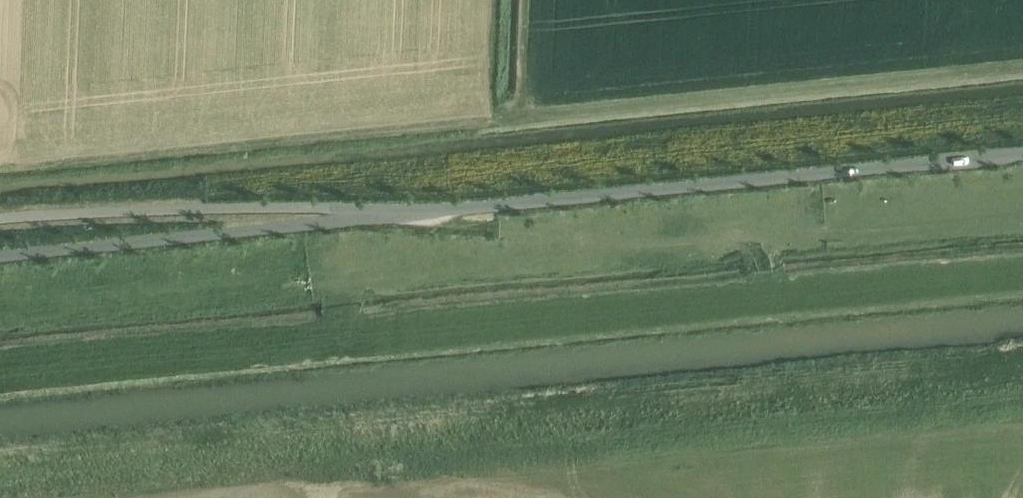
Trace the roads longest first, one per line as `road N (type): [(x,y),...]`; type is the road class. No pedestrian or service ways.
road 1 (unclassified): [(374,218),(1022,154)]
road 2 (track): [(402,215),(617,248),(1022,216)]
road 3 (track): [(0,313),(540,263),(617,248)]
road 4 (unclassified): [(0,256),(374,218)]
road 5 (unclassified): [(0,219),(295,208),(374,218)]

